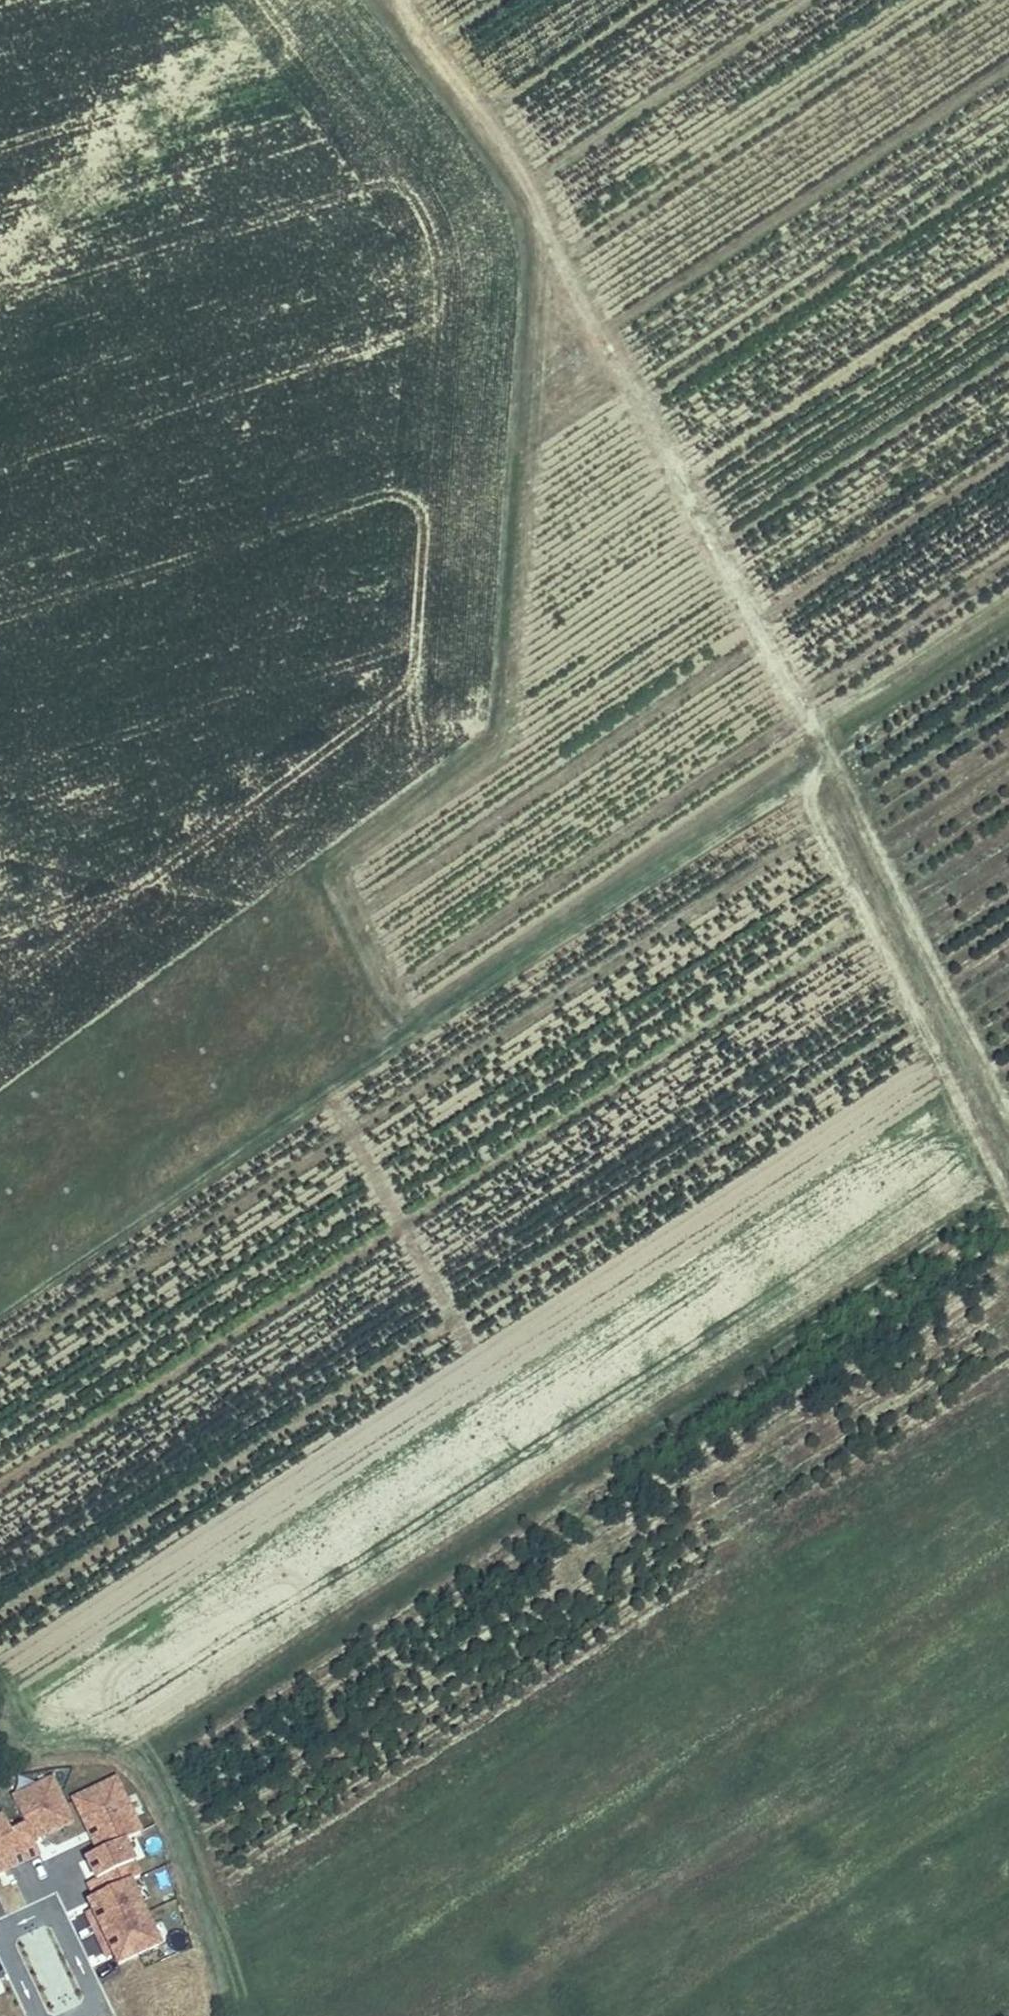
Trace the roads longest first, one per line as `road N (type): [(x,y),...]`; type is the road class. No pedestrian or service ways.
road 1 (track): [(1008,1149),(821,747)]

